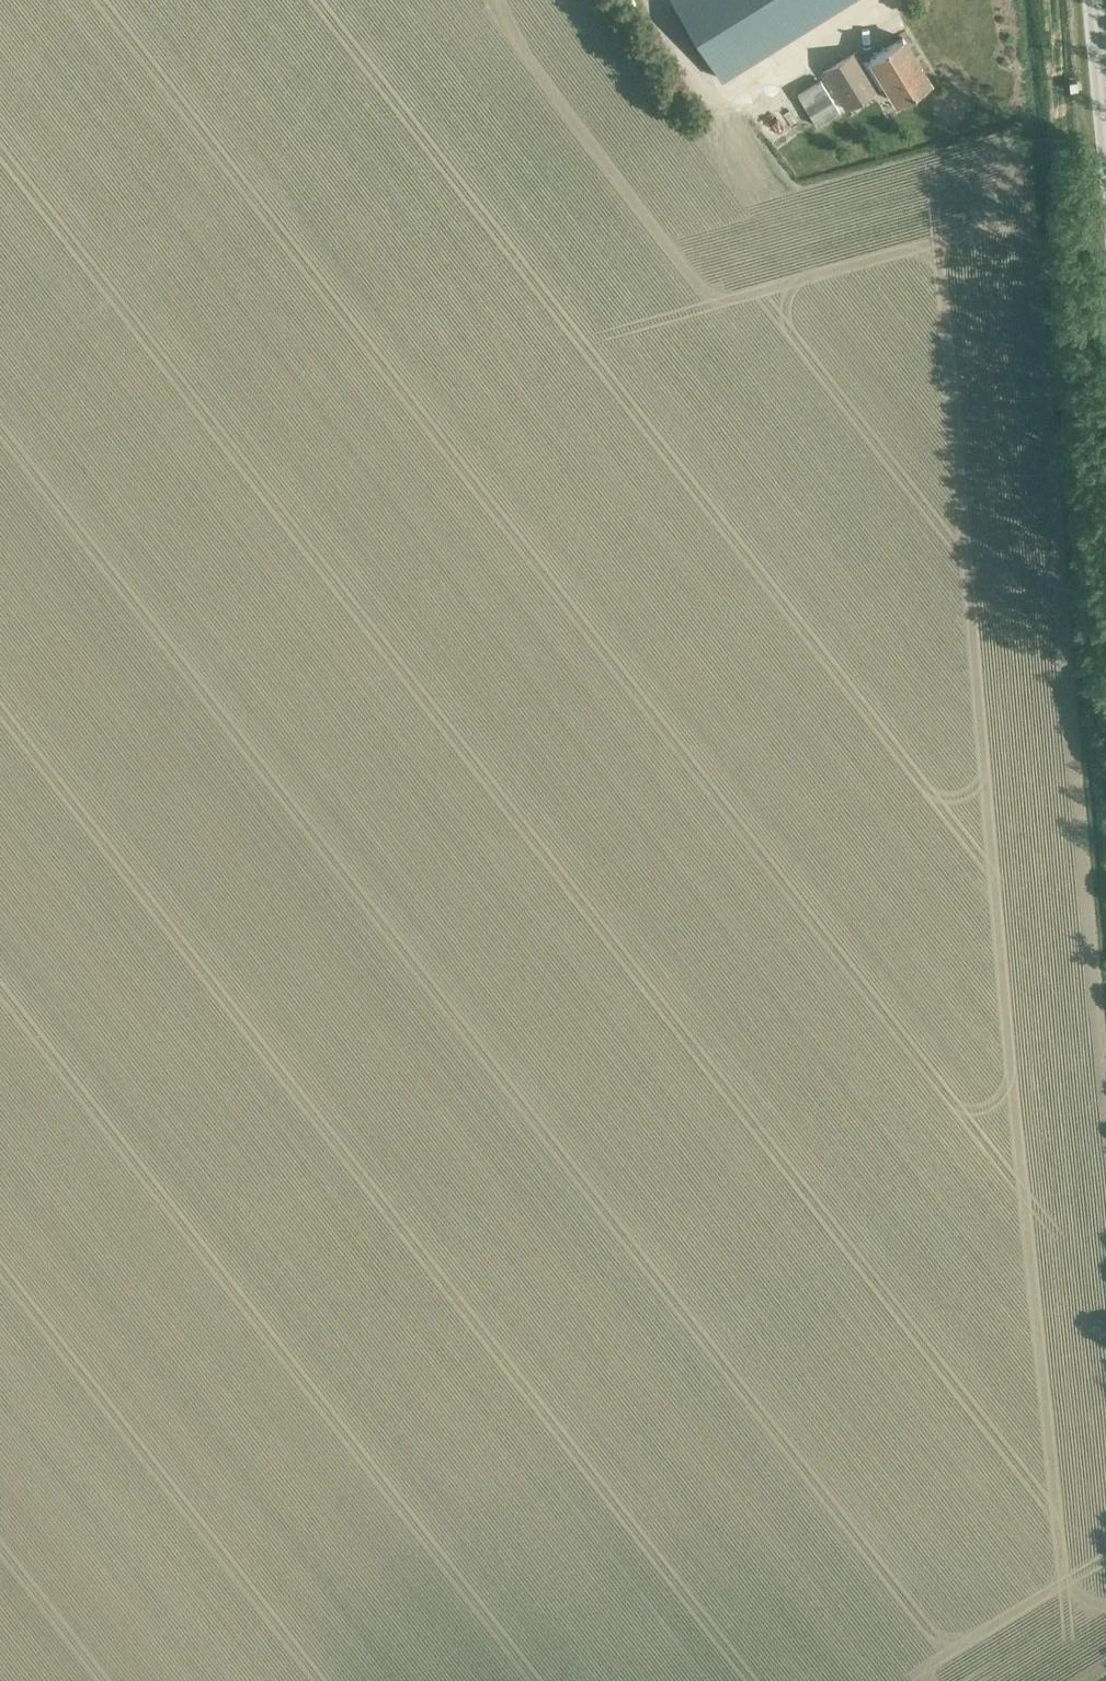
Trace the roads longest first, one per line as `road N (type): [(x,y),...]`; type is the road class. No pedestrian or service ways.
road 1 (tertiary): [(1105,255),(1083,0)]

